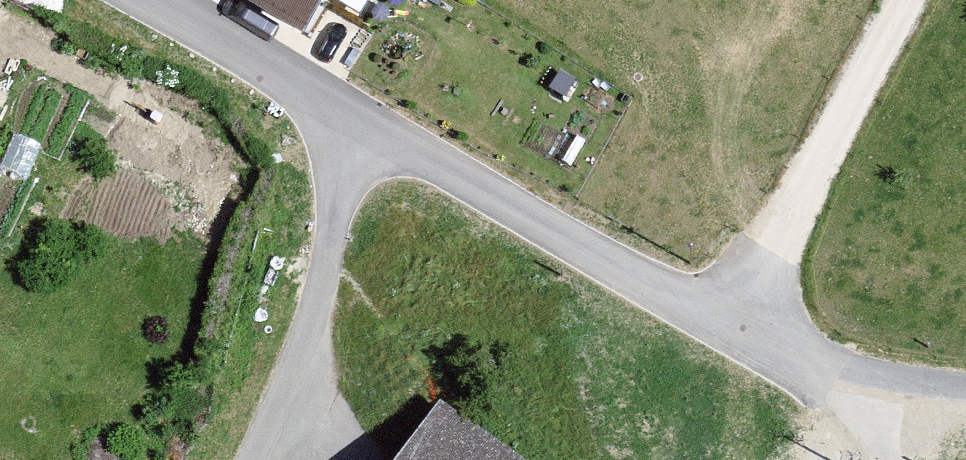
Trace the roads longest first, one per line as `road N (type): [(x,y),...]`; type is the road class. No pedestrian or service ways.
road 1 (track): [(965,396),(860,380),(724,328),(316,86)]
road 2 (track): [(724,328),(917,0)]
road 3 (track): [(271,459),(299,413),(354,108)]
road 4 (unclassified): [(316,86),(166,0)]

